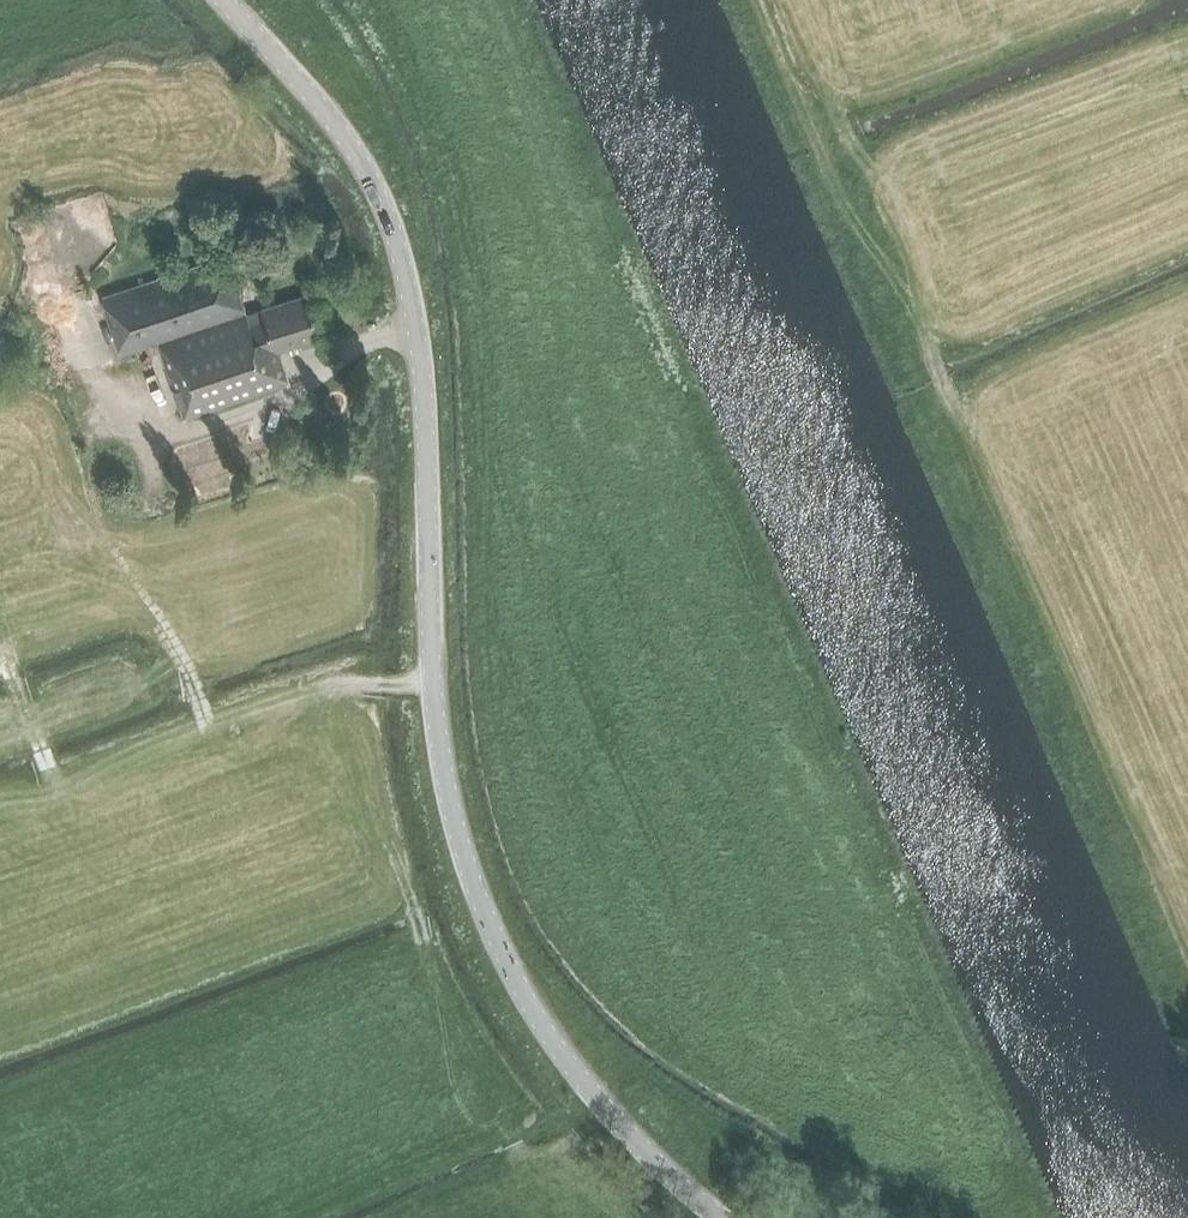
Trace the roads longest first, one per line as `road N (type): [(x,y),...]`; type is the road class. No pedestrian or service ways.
road 1 (tertiary): [(726,1217),(678,1181),(541,1024),(461,865),(447,802),(426,399),(397,247),(339,127),(225,0)]

